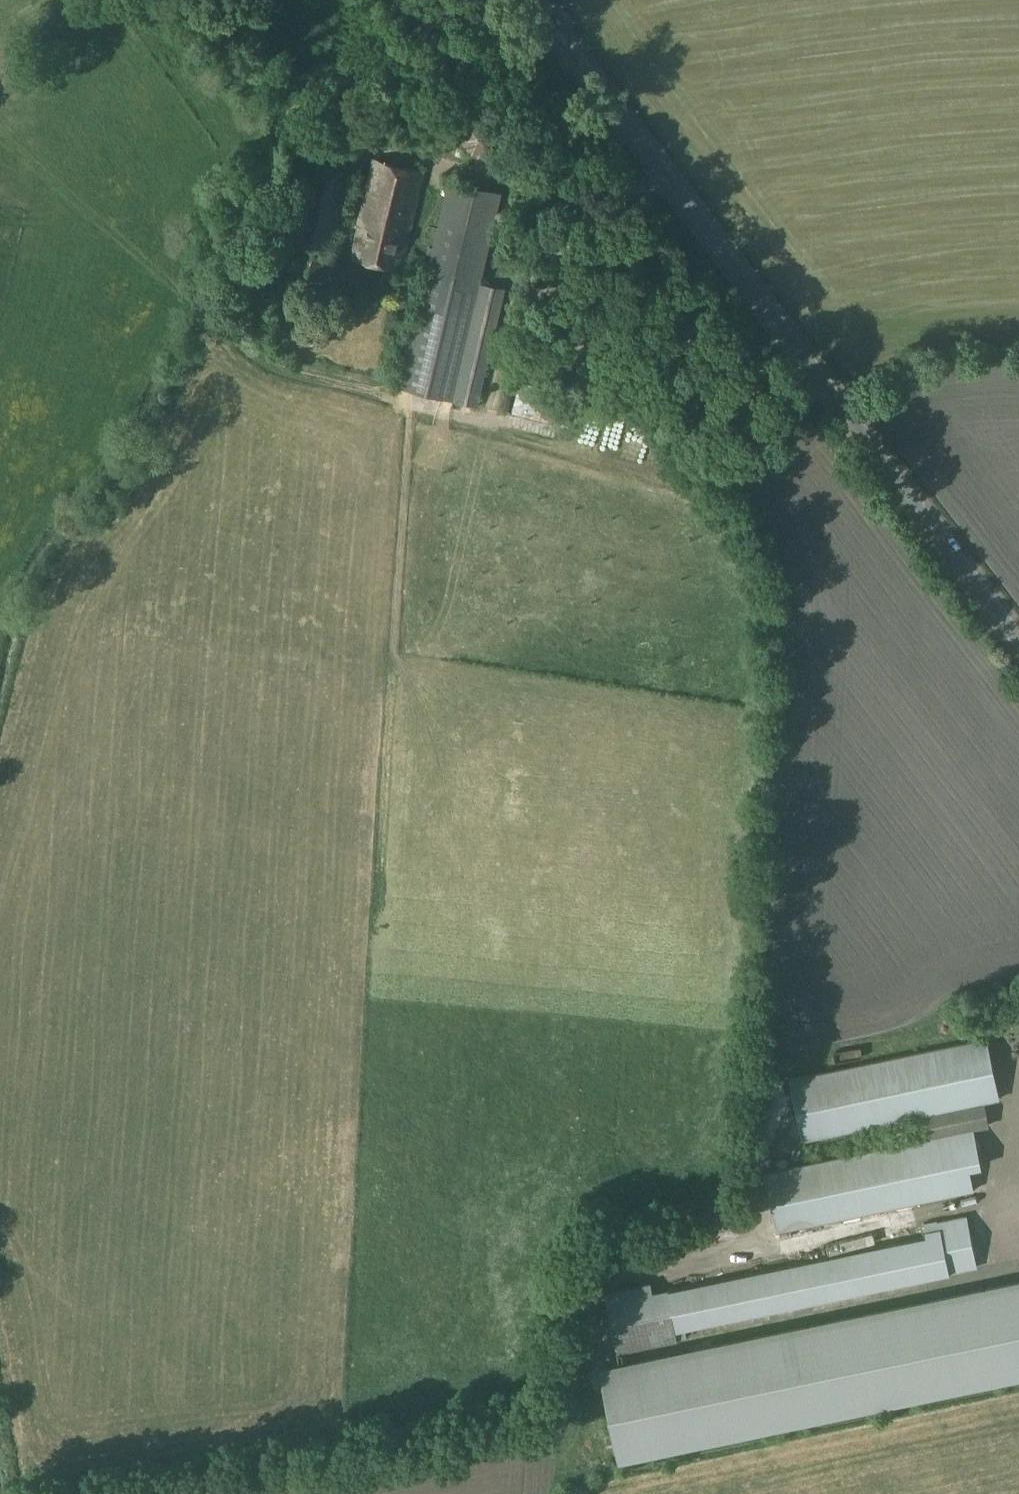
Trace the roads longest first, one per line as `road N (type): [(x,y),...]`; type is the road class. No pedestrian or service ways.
road 1 (secondary): [(1018,641),(534,0)]

